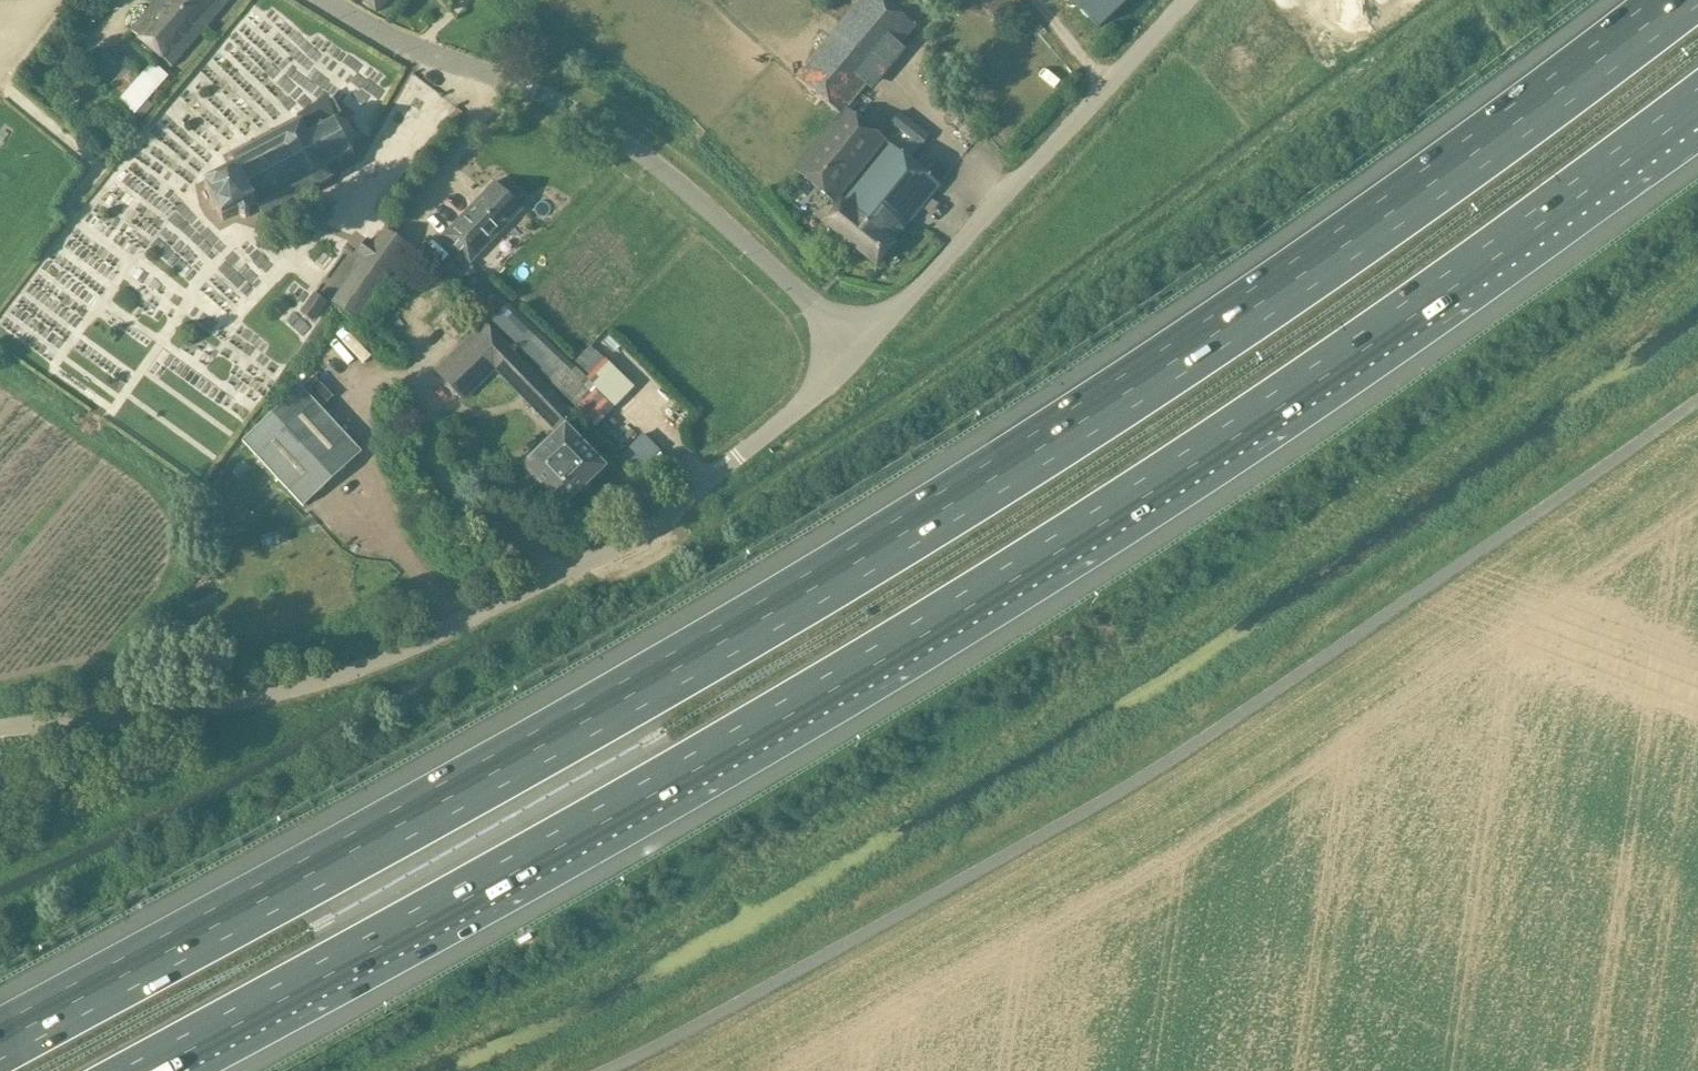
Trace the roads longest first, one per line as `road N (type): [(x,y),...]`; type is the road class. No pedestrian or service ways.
road 1 (motorway): [(1685,0),(1308,275),(1048,447),(512,764),(0,1043)]
road 2 (motorway): [(151,1070),(826,693),(1111,518),(1697,107)]
road 3 (unclassified): [(0,732),(222,706),(390,657),(591,565),(672,513),(825,390),(864,348)]
road 4 (unclassified): [(864,348),(1186,0)]
road 5 (unclassified): [(864,348),(651,159),(582,116)]
road 6 (residential): [(582,116),(326,0)]

